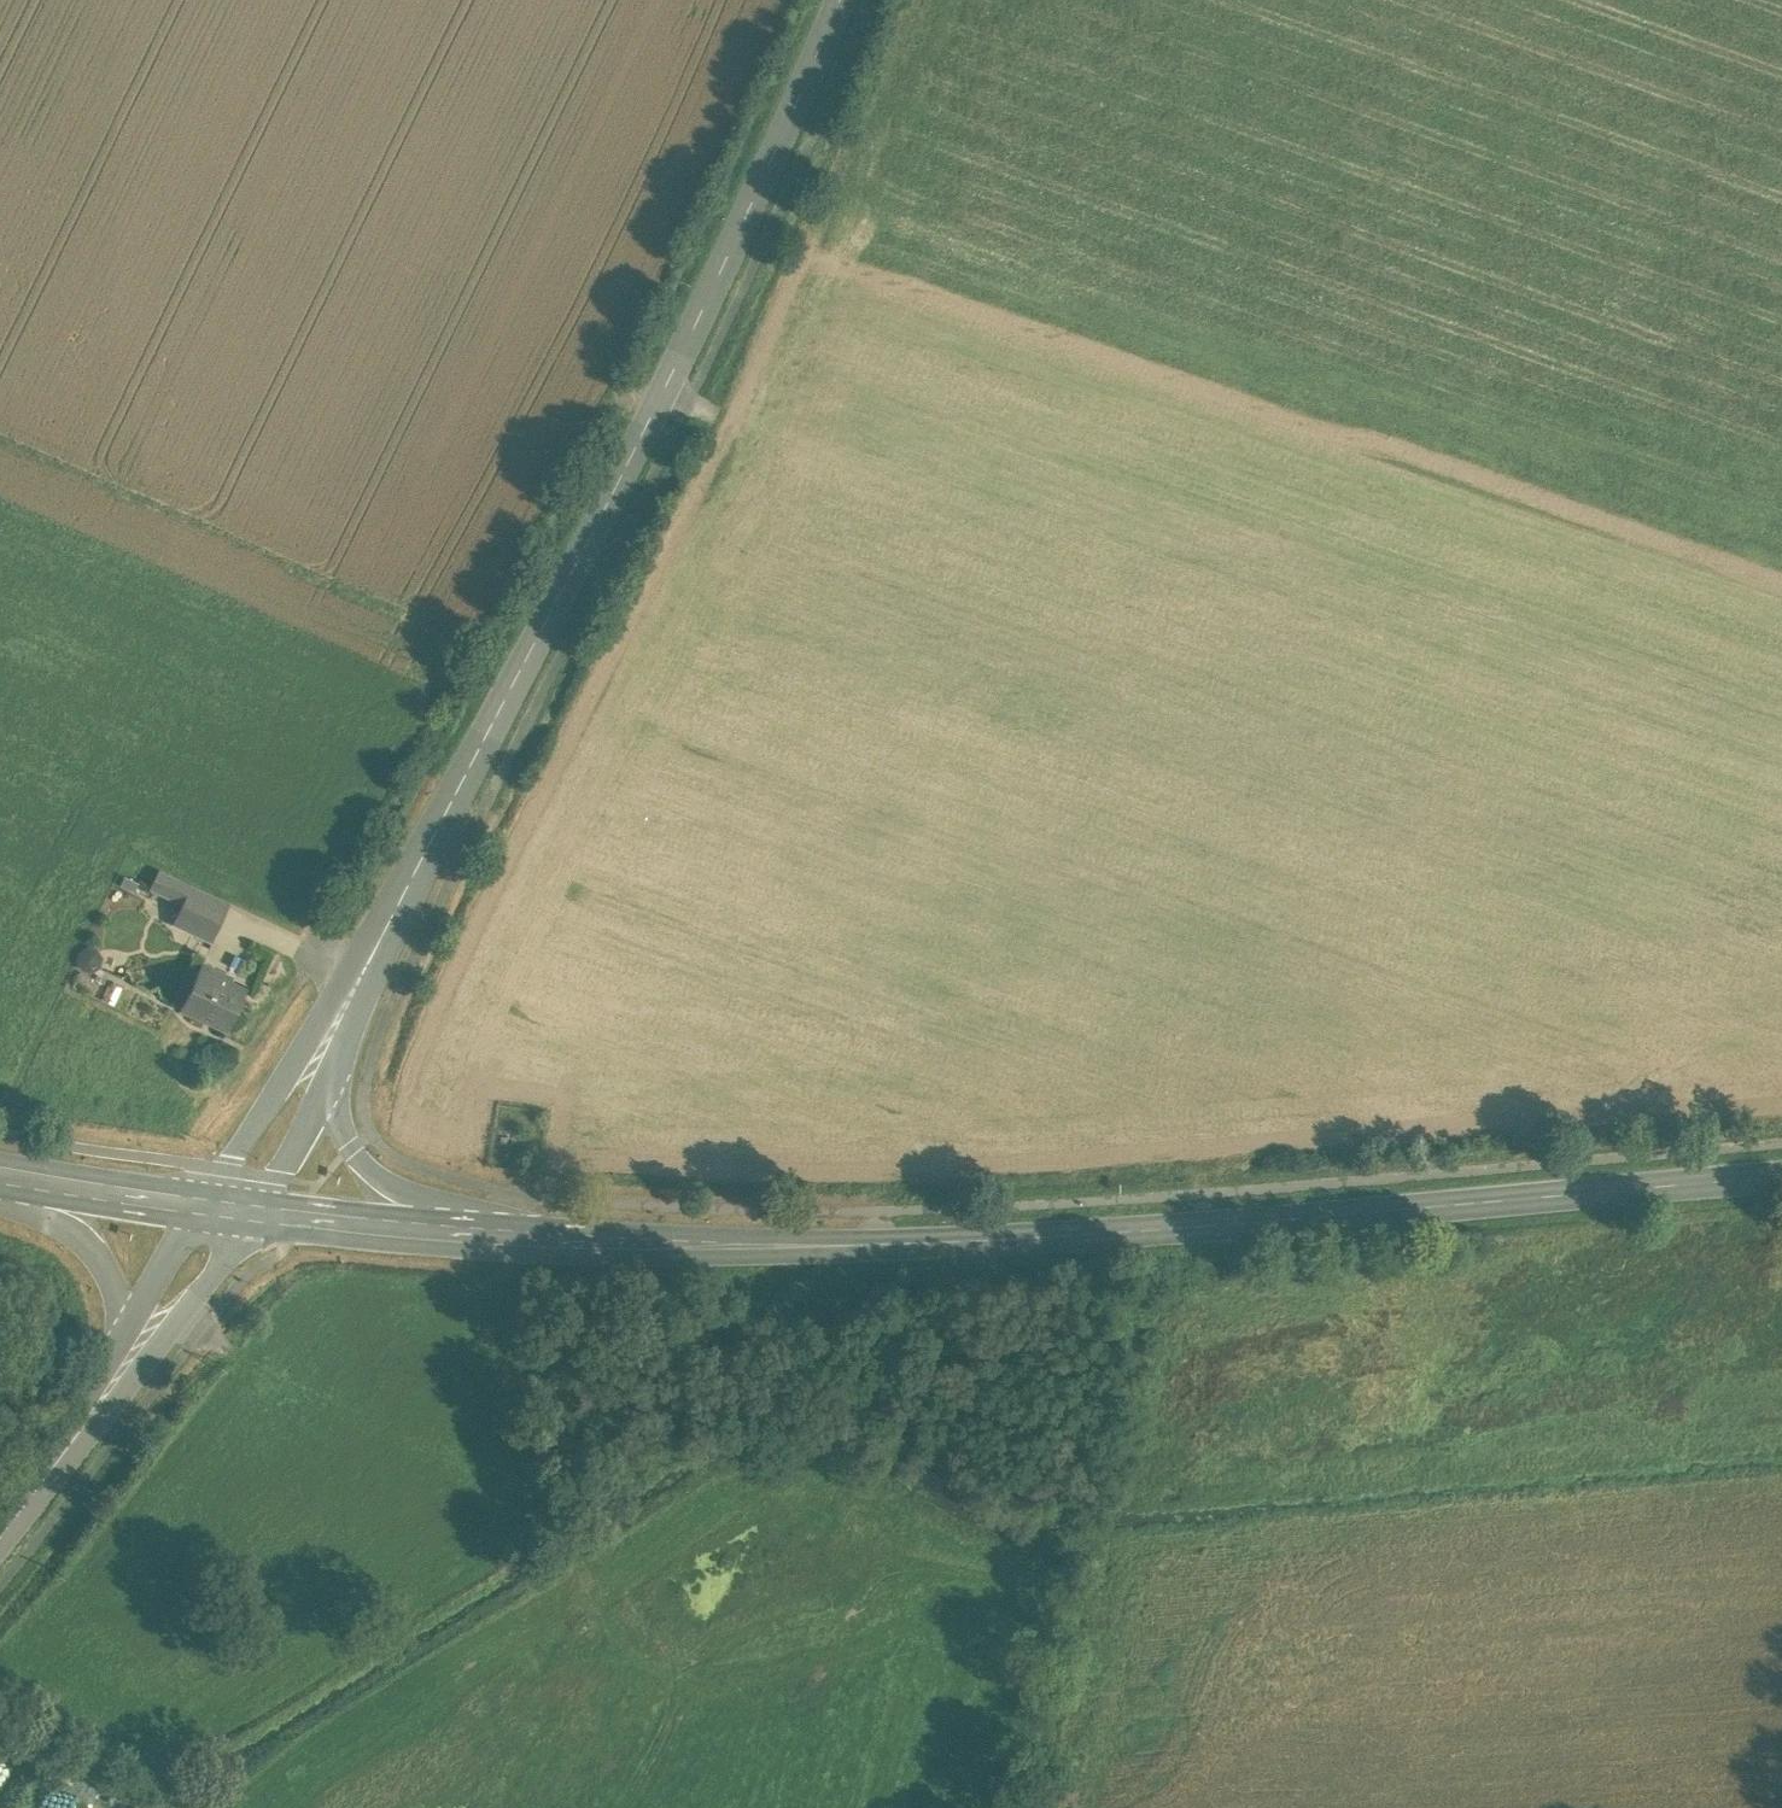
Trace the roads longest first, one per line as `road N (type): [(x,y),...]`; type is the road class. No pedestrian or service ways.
road 1 (secondary): [(1781,1174),(1070,1235),(659,1244),(490,1237)]
road 2 (secondary): [(839,0),(736,240),(366,966)]
road 3 (secondary): [(366,966),(224,1168),(189,1201)]
road 4 (secondary): [(490,1237),(363,1163),(340,1115),(345,1042)]
road 5 (secondary): [(107,1391),(258,1213)]
road 6 (secondary): [(490,1237),(258,1213)]
road 7 (secondary): [(0,1186),(81,1229),(108,1258),(125,1343)]
road 8 (secondary): [(258,1213),(345,1042)]
road 9 (secondary): [(189,1201),(0,1174)]
road 10 (secondary): [(107,1391),(0,1536)]
road 11 (secondary): [(189,1201),(125,1343)]

